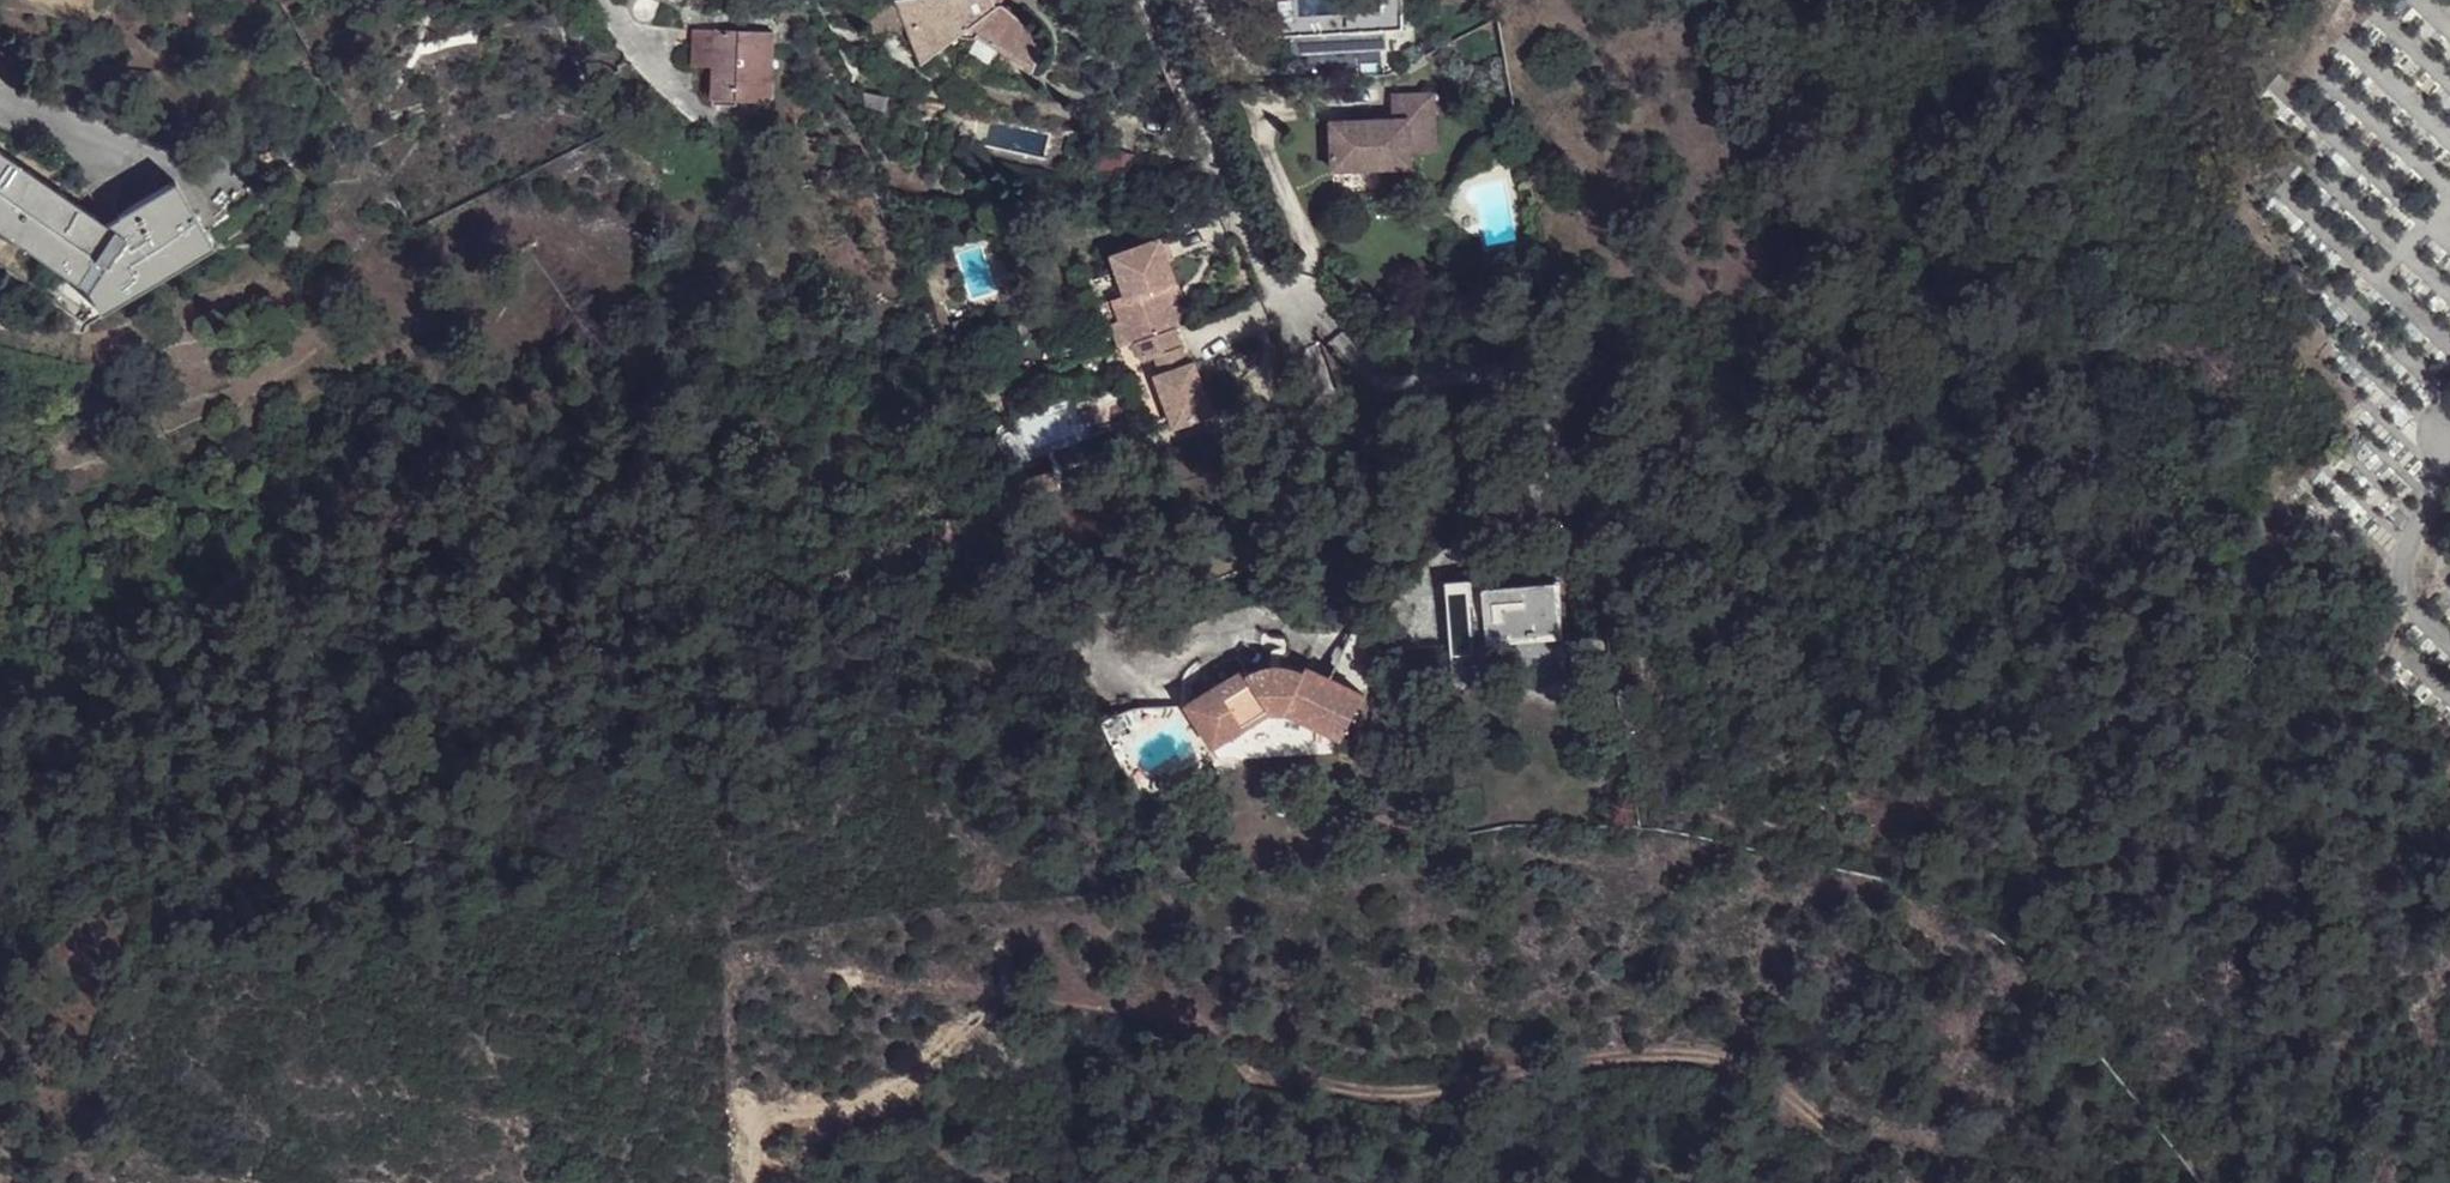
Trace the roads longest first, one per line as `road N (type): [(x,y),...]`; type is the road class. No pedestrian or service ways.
road 1 (residential): [(1140,0),(1291,313)]

